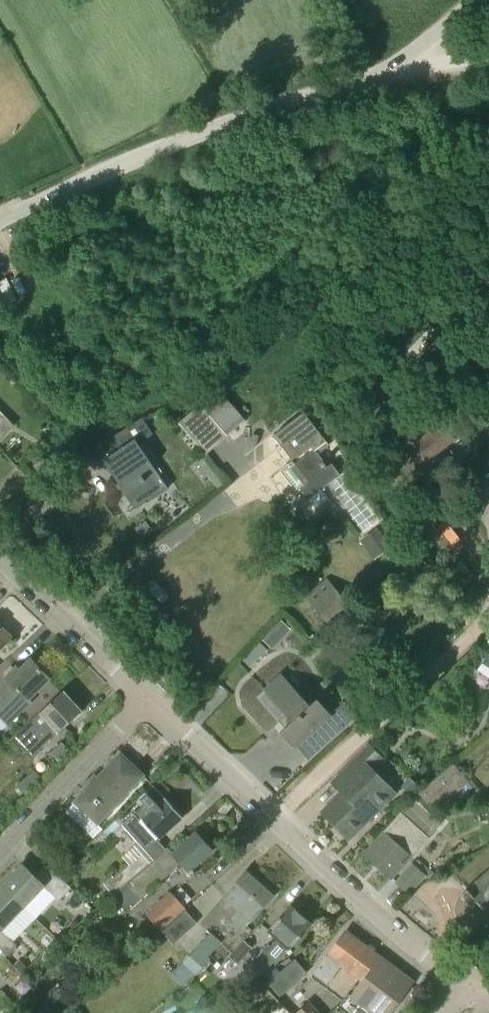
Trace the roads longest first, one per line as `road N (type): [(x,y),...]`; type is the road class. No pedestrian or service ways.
road 1 (unclassified): [(0,220),(187,135),(405,68)]
road 2 (residential): [(455,982),(376,920),(149,701)]
road 3 (residential): [(0,845),(149,701)]
road 4 (residential): [(149,701),(0,564)]

